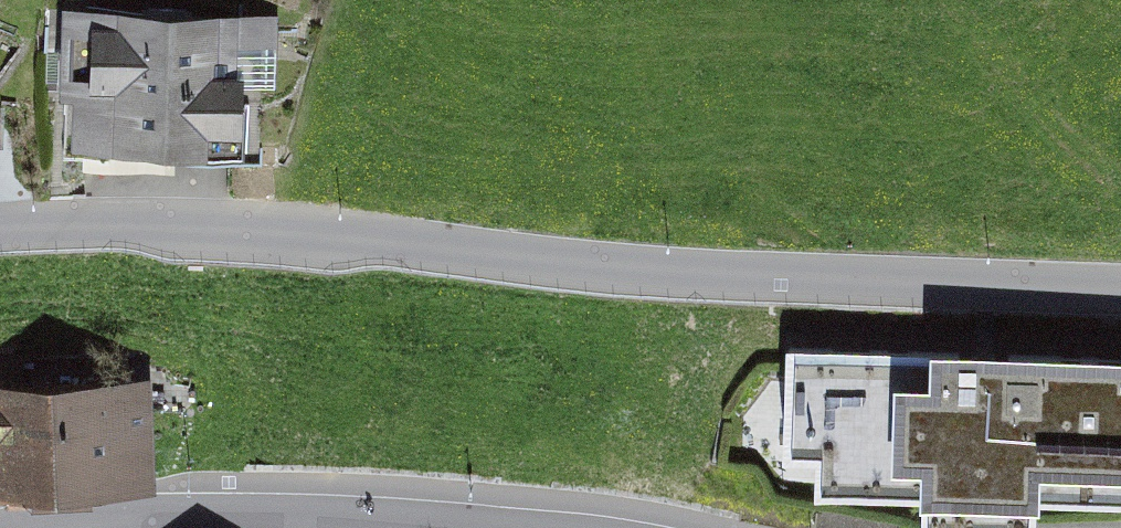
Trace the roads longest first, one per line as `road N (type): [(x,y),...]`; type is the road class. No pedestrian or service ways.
road 1 (residential): [(0,222),(740,281),(1120,288)]
road 2 (residential): [(534,527),(428,509),(126,527)]

